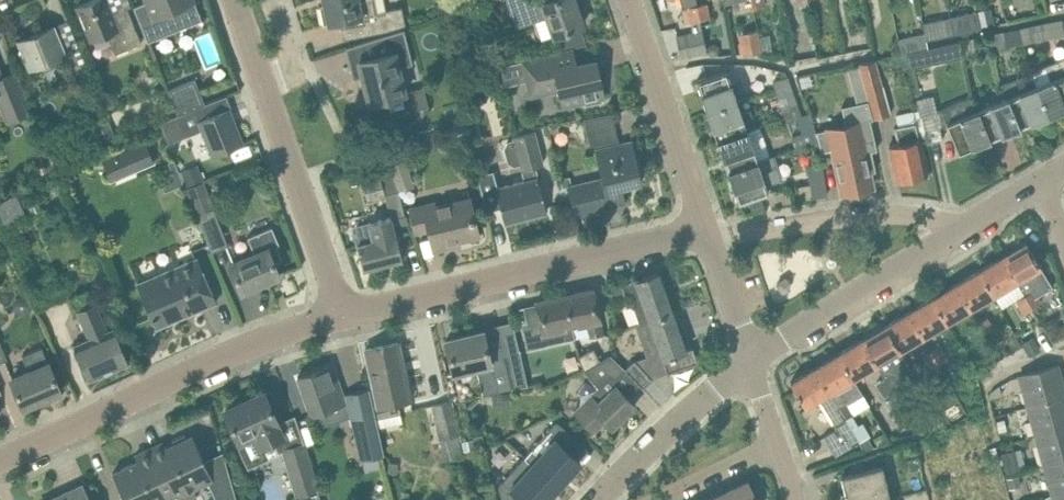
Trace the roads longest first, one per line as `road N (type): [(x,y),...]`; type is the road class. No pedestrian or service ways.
road 1 (residential): [(0,460),(92,413),(343,316)]
road 2 (residential): [(343,316),(705,234)]
road 3 (residential): [(751,354),(963,227)]
road 4 (residential): [(705,234),(629,0)]
road 5 (residential): [(731,230),(905,215),(963,227)]
road 6 (residential): [(343,316),(268,99)]
road 7 (residential): [(596,499),(751,354)]
road 8 (residential): [(650,499),(779,440)]
road 9 (residential): [(751,354),(705,234)]

